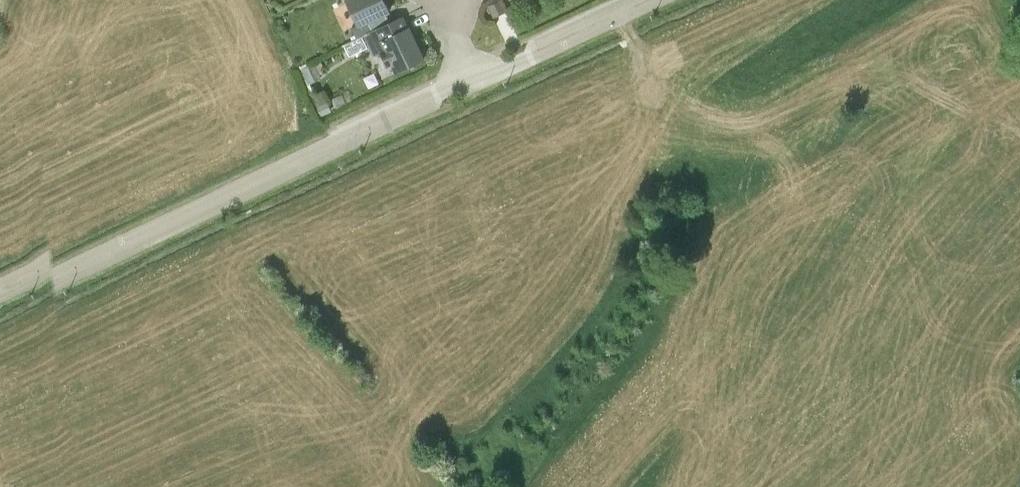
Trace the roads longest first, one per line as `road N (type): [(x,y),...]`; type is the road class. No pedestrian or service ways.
road 1 (unclassified): [(467,96),(0,321)]
road 2 (unclassified): [(678,0),(467,96)]

